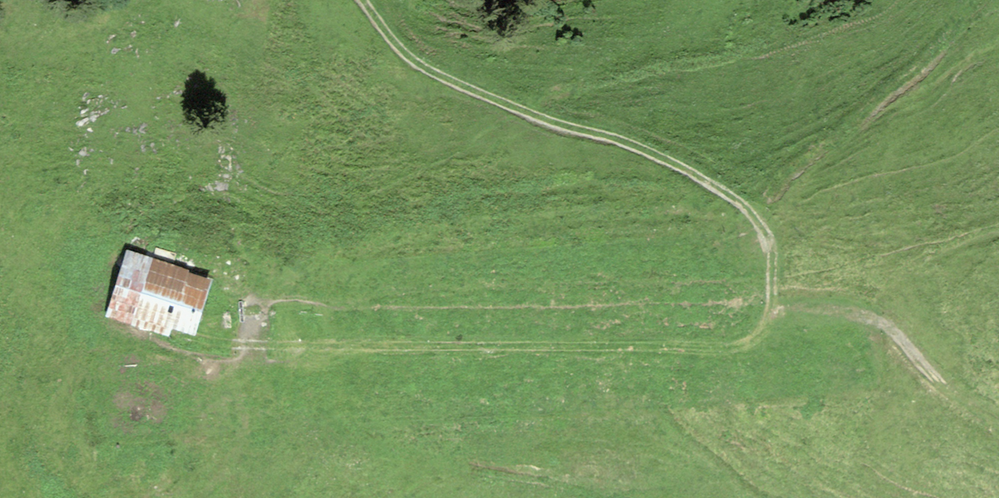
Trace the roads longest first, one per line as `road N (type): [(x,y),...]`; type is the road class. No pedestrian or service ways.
road 1 (track): [(217,342),(721,350),(754,339),(772,316)]
road 2 (track): [(772,316),(771,248),(739,202),(689,165),(454,88),(381,31),(360,0)]

